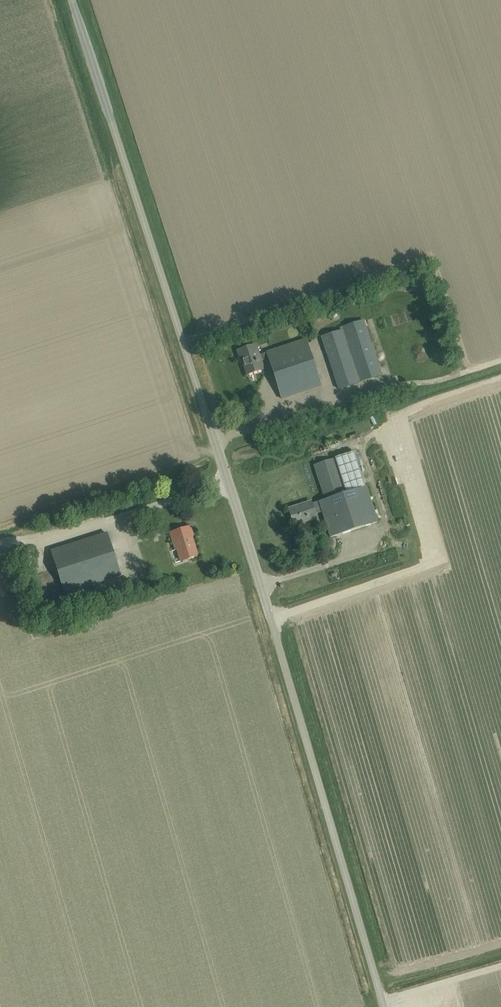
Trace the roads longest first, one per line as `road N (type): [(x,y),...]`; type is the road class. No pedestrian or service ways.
road 1 (tertiary): [(383,1006),(217,441),(73,0)]

